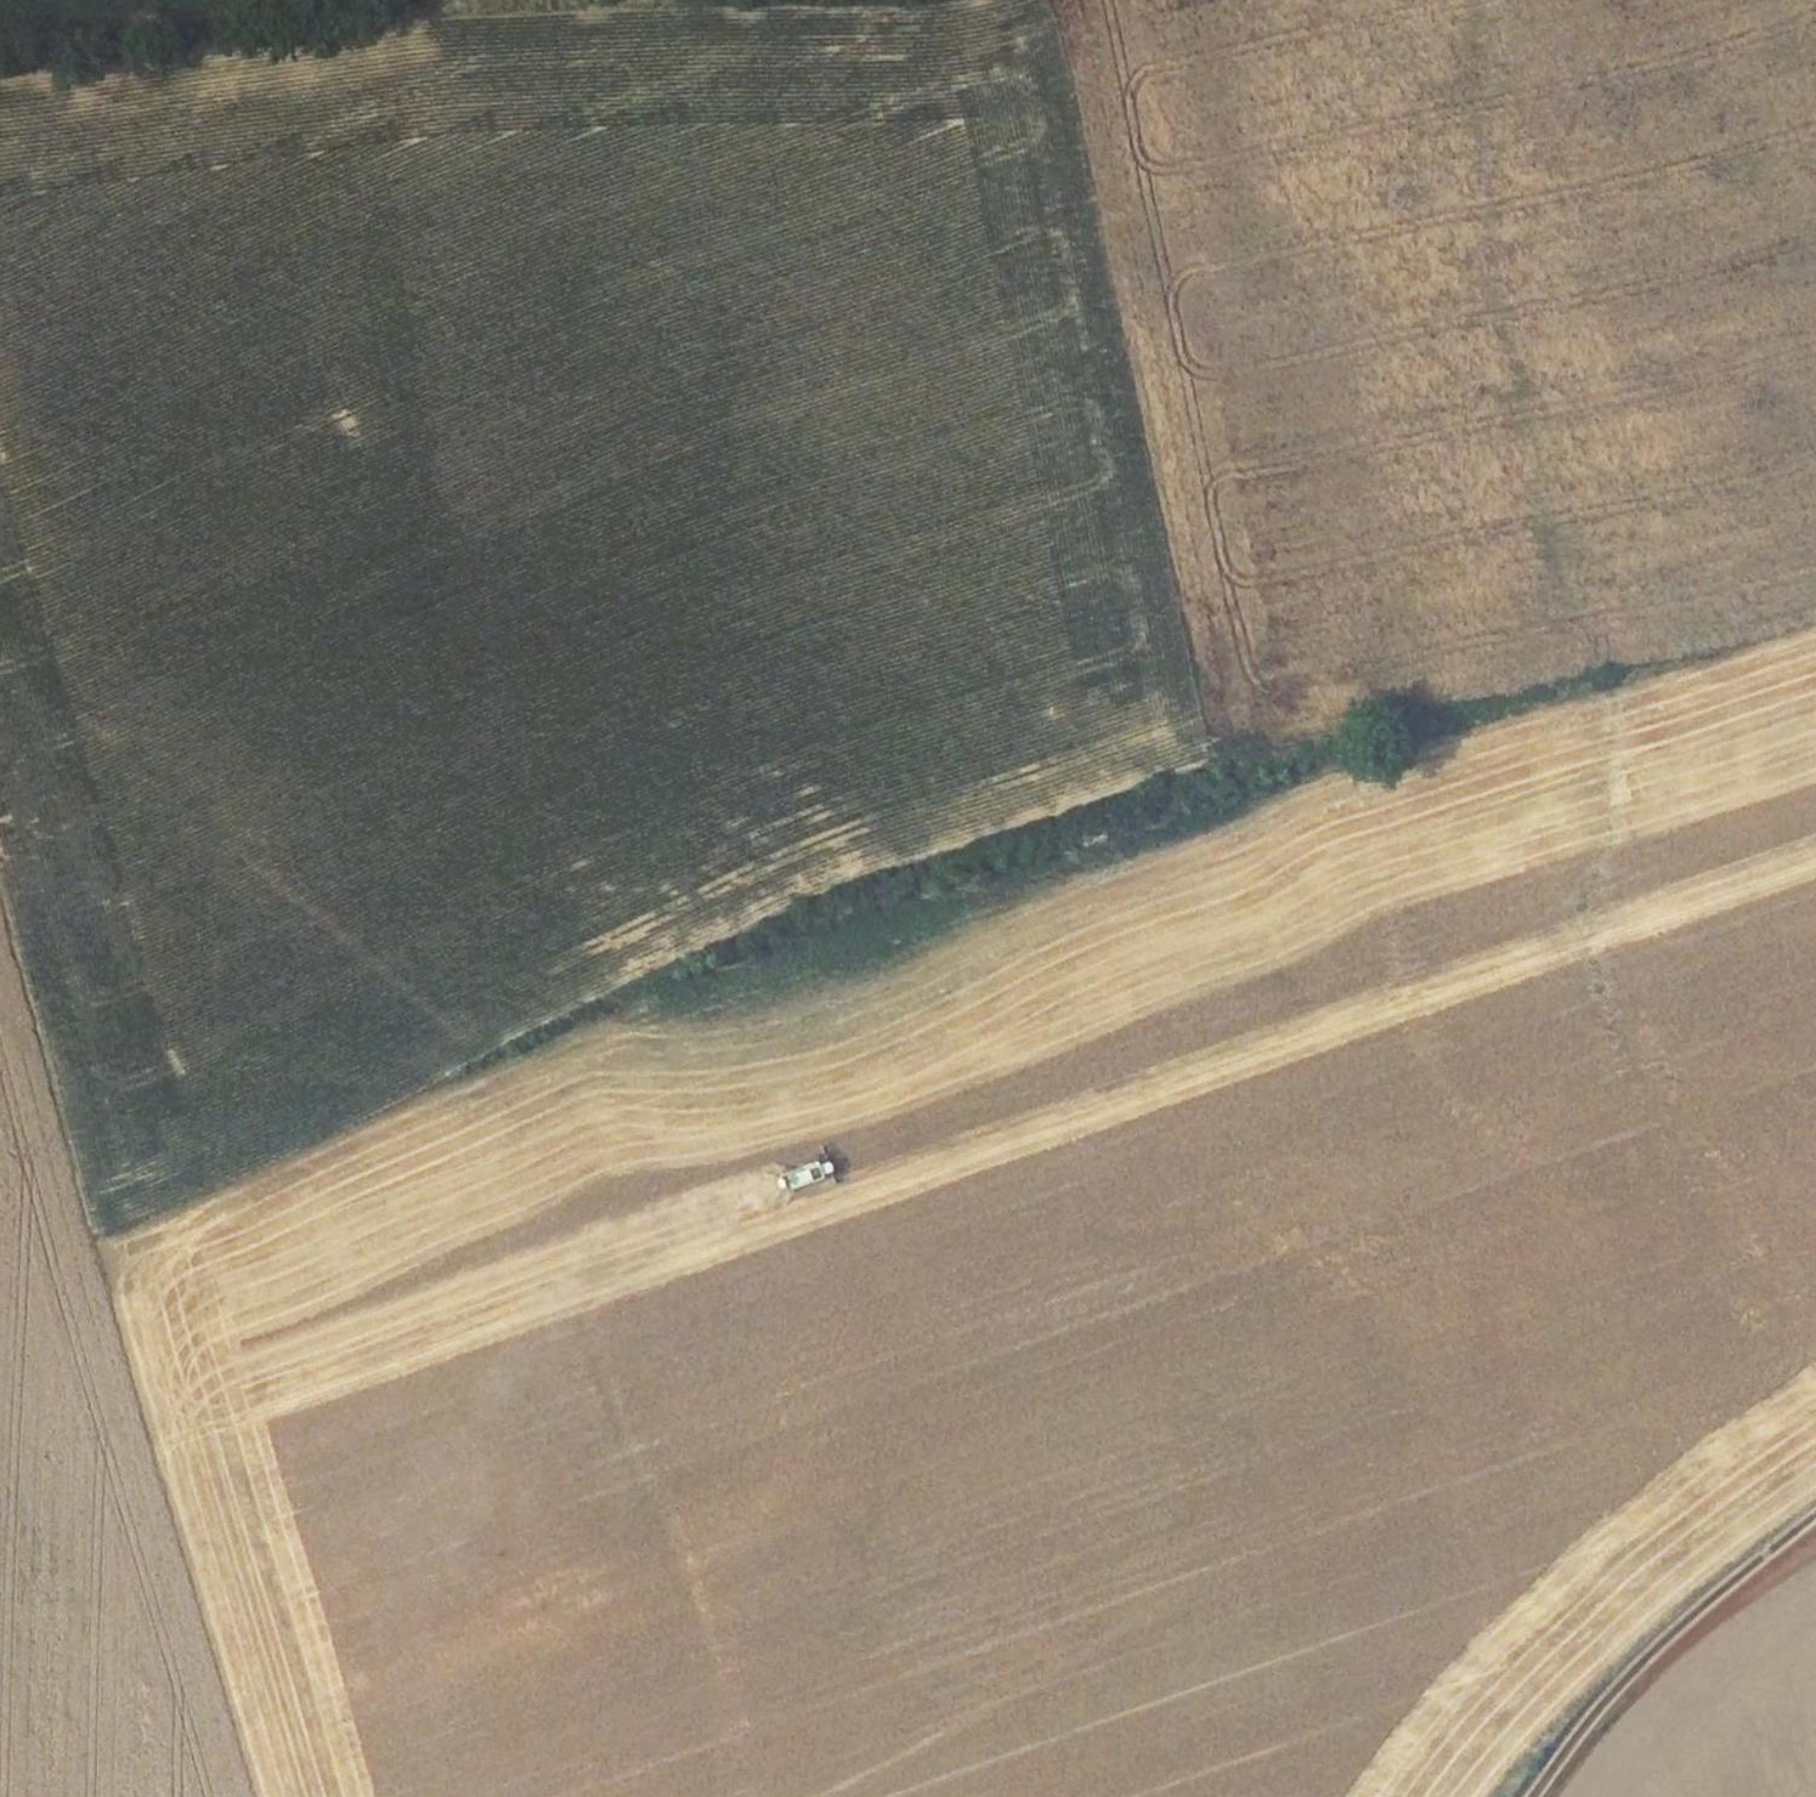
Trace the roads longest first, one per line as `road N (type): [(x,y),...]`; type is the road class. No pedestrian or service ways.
road 1 (track): [(1815,1520),(1766,1547),(1565,1738),(1527,1796)]

